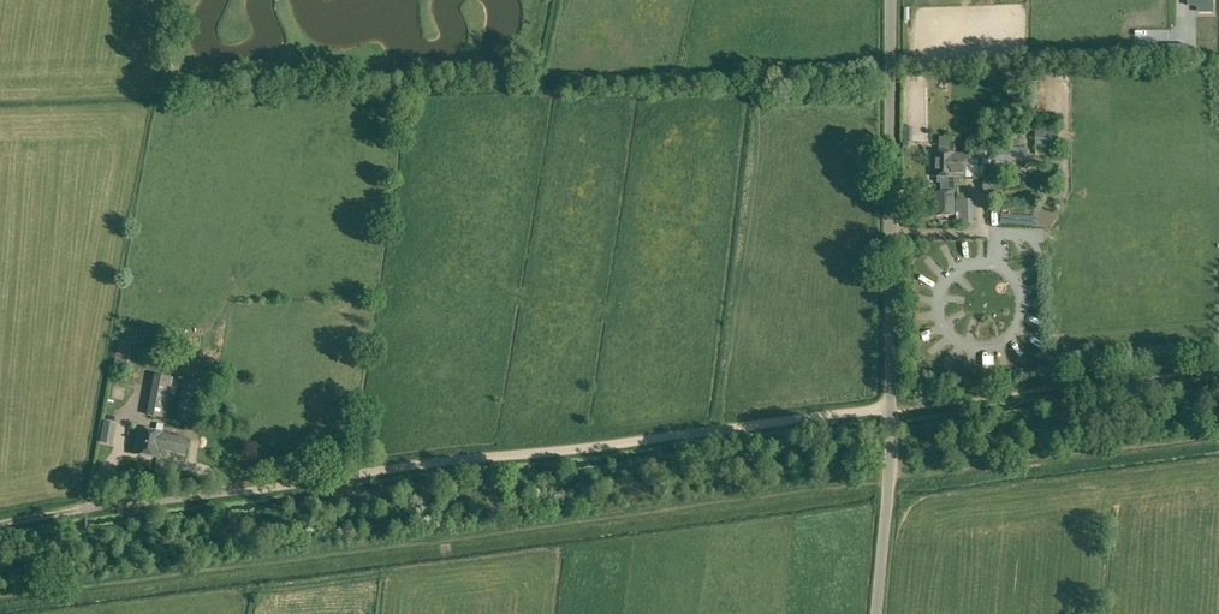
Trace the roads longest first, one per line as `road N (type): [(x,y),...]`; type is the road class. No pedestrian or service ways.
road 1 (track): [(0,520),(705,429)]
road 2 (unclassified): [(877,613),(892,441),(891,0)]
road 3 (track): [(705,429),(890,407)]

